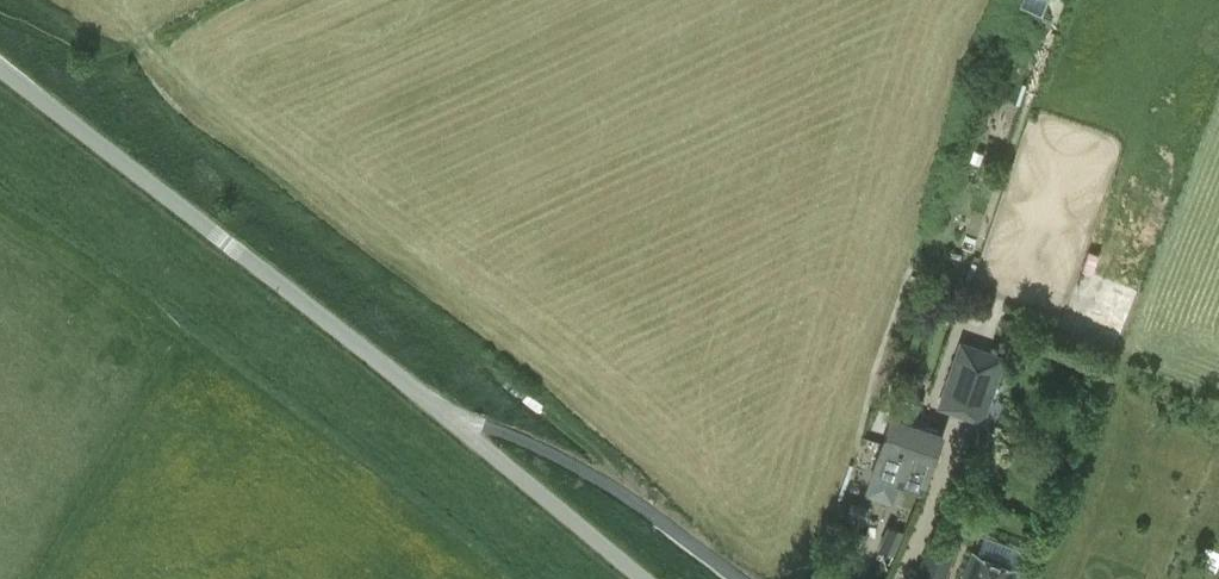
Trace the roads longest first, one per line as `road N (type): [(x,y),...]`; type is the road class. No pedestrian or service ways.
road 1 (unclassified): [(456,420),(0,67)]
road 2 (unclassified): [(739,578),(613,487),(497,425),(456,420)]
road 3 (unclassified): [(645,578),(456,420)]

